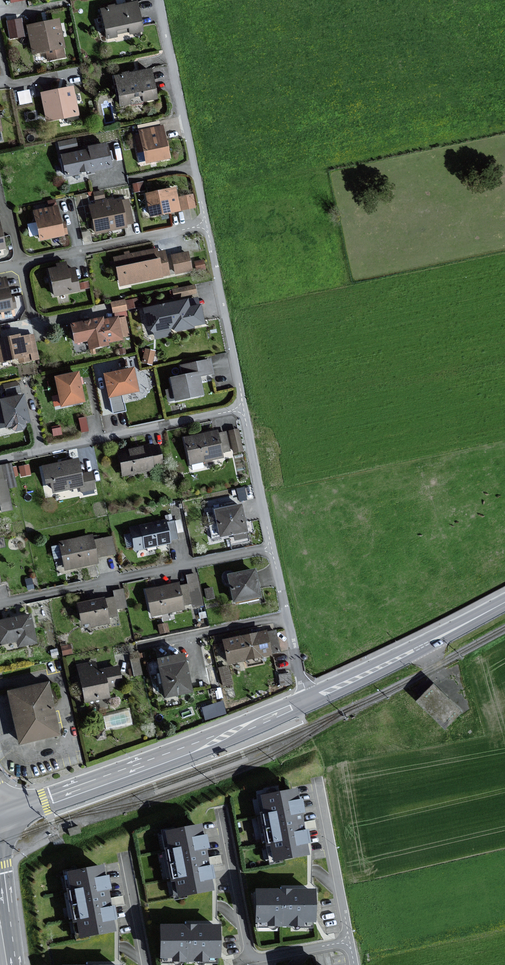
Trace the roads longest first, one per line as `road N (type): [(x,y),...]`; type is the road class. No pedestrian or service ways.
road 1 (residential): [(159,0),(297,669),(310,698)]
road 2 (secondary): [(7,816),(310,698)]
road 3 (secondary): [(310,698),(504,603)]

